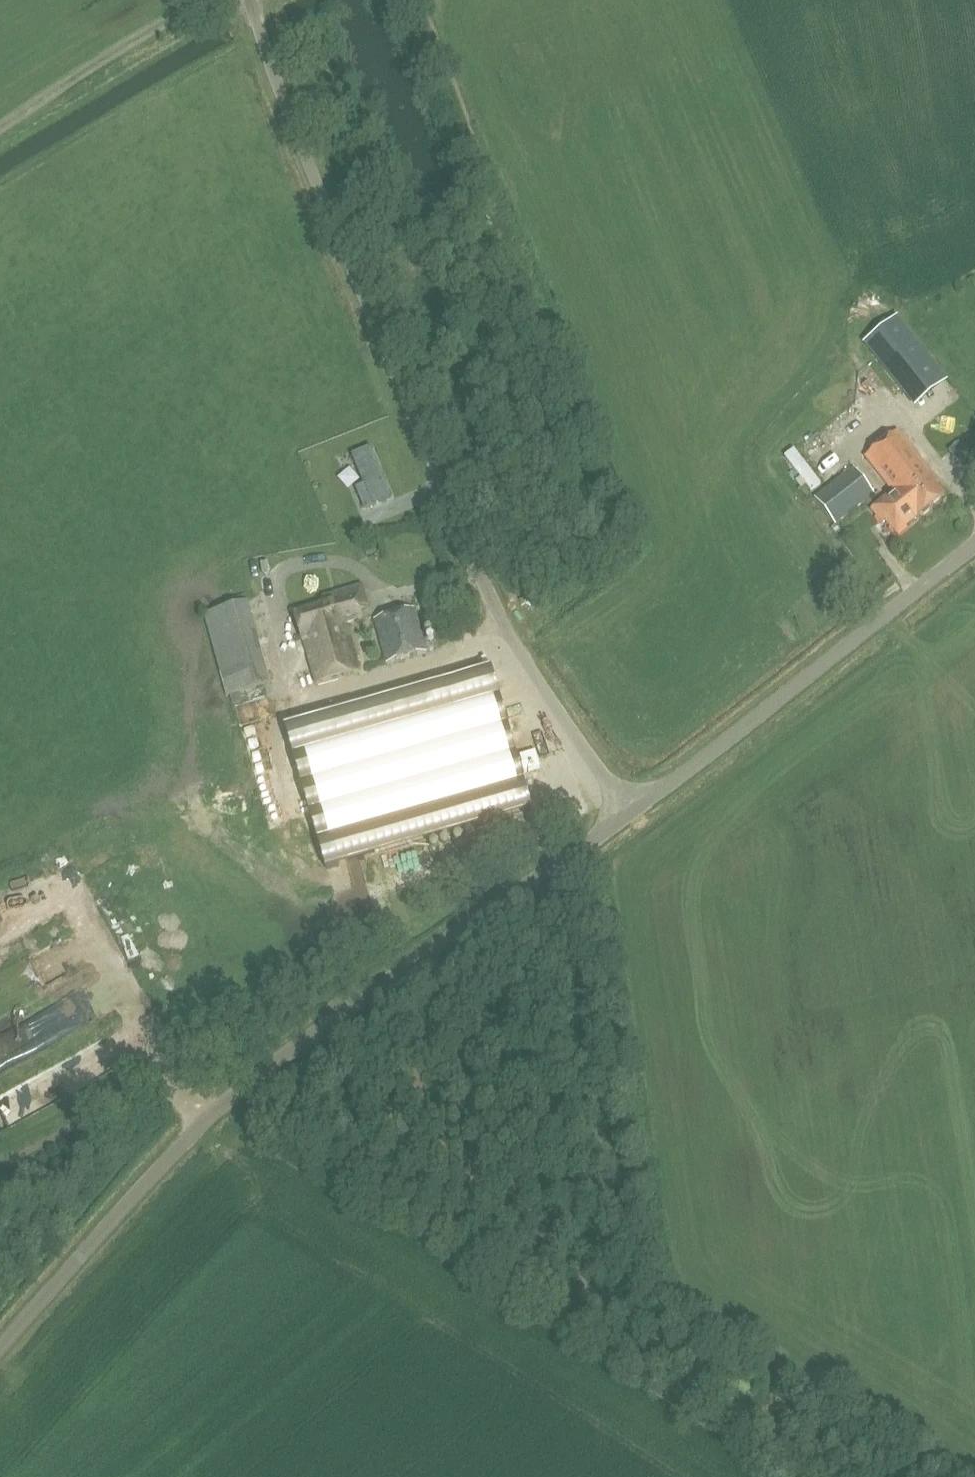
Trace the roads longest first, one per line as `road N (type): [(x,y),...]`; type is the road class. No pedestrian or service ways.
road 1 (unclassified): [(630,813),(505,628),(312,173),(254,0)]
road 2 (unclassified): [(0,1356),(240,1089),(630,813)]
road 3 (unclassified): [(630,813),(974,552)]
road 4 (track): [(0,125),(210,0)]
road 5 (track): [(356,272),(432,233),(478,181)]

